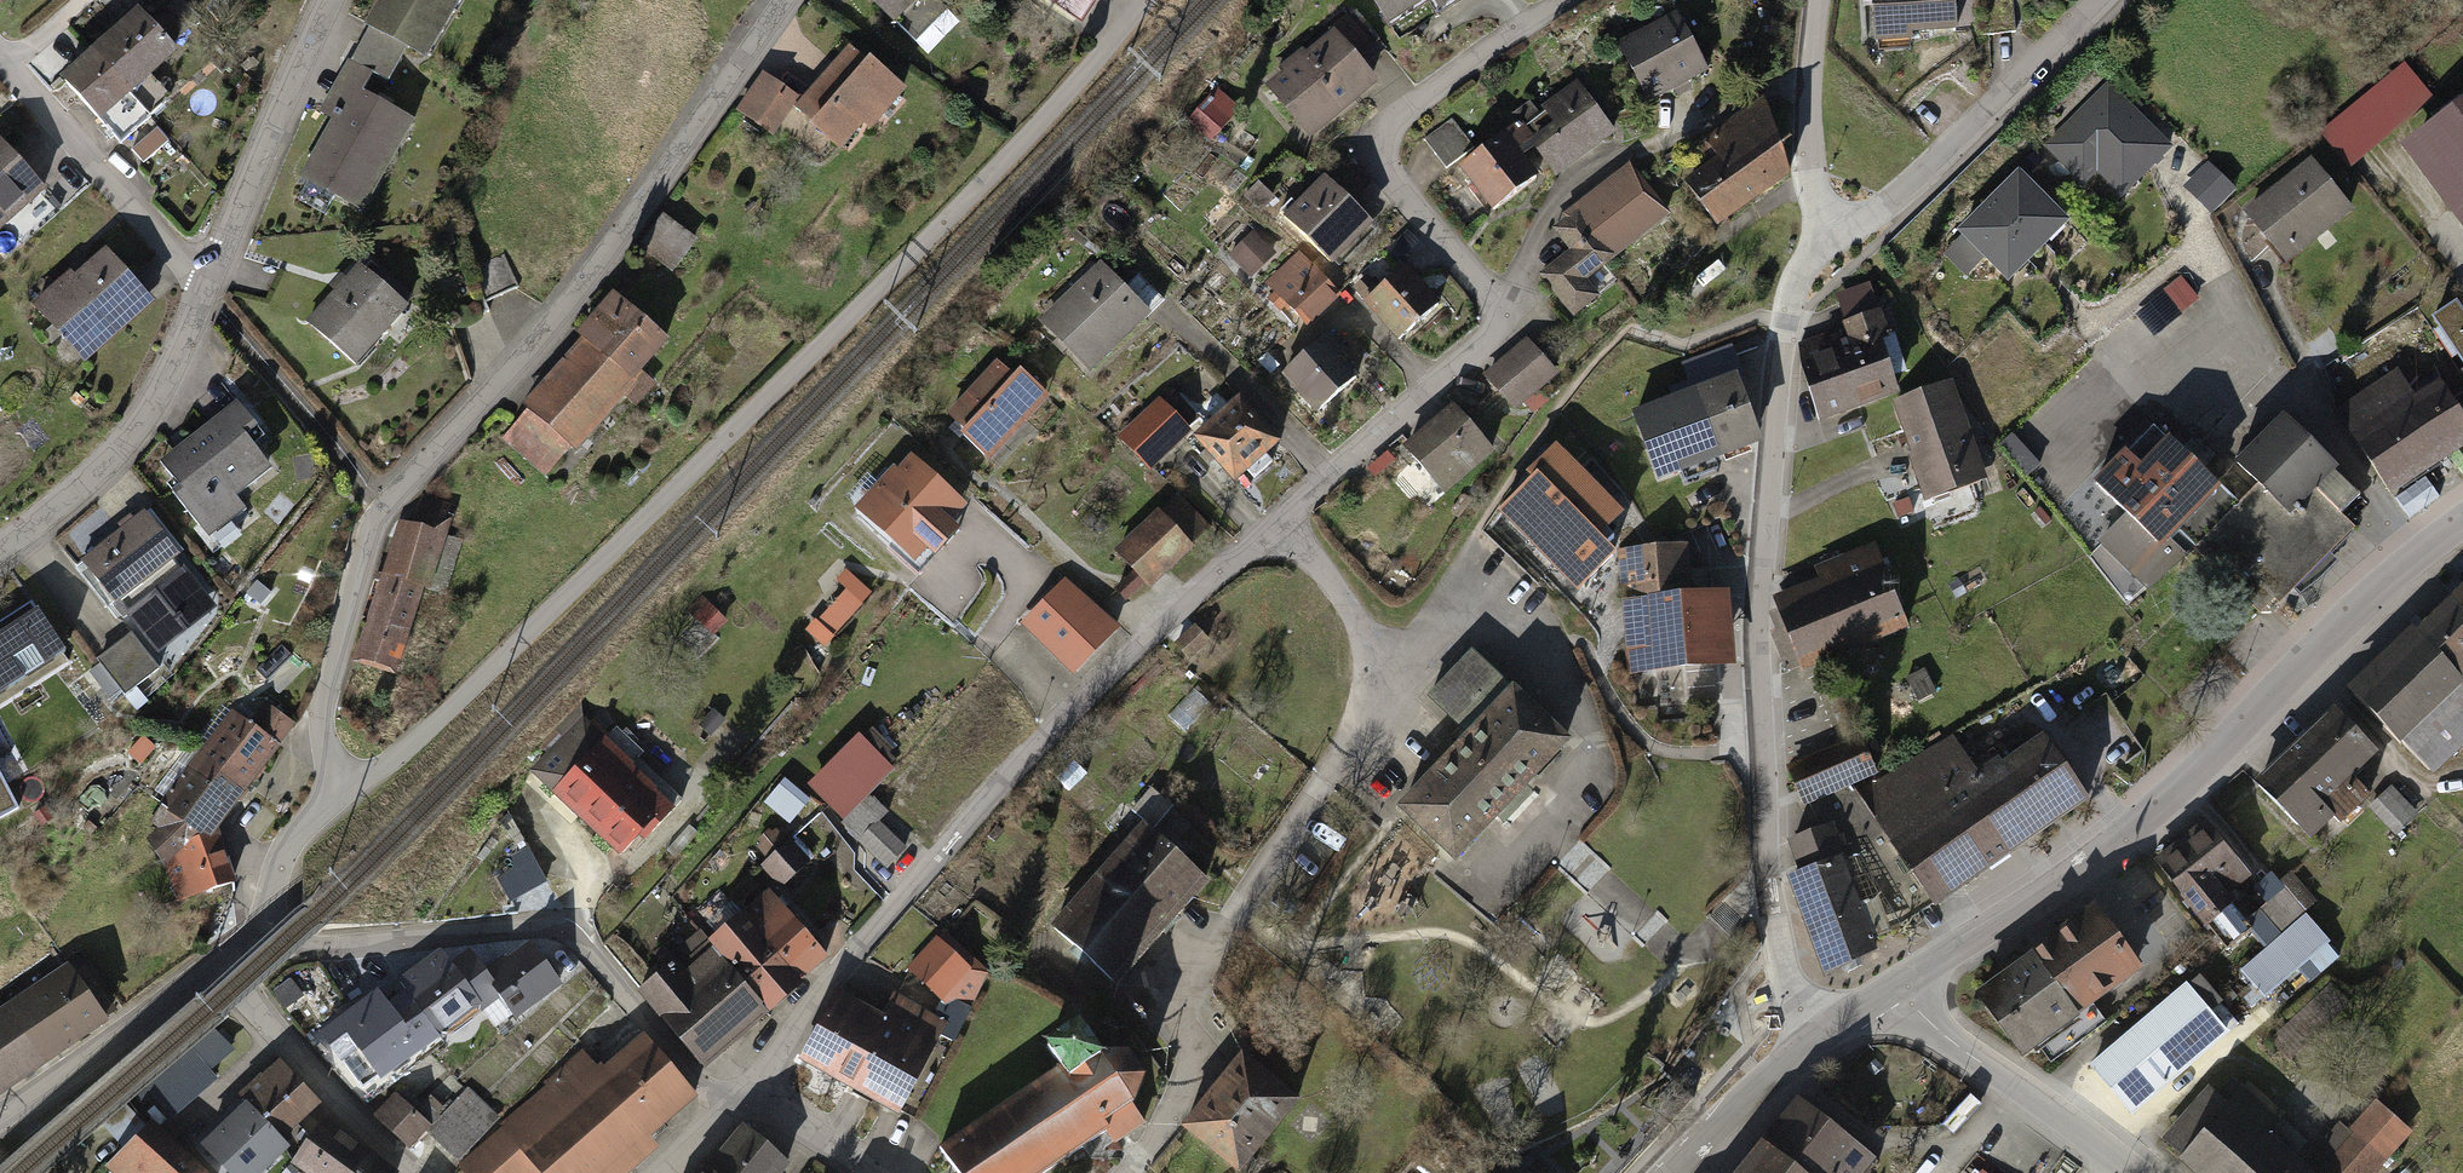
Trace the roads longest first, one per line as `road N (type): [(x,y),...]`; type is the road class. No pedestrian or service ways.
road 1 (residential): [(1144,0),(995,174),(411,745),(345,791)]
road 2 (residential): [(788,0),(544,338),(385,503),(325,699),(323,730),(345,791)]
road 3 (residential): [(1823,1028),(1781,968),(1769,892),(1757,626),(1778,356),(1789,309),(1819,244)]
road 4 (residential): [(745,1093),(820,990),(983,801),(1160,615),(1278,516)]
road 5 (residential): [(1278,516),(1488,335),(1505,306),(1500,282),(1390,165),(1385,134),(1398,107),(1561,0)]
road 6 (tertiary): [(1883,992),(2097,855),(2220,746),(2359,604),(2462,521)]
road 7 (residential): [(745,1093),(699,1076),(558,926),(325,951),(295,944),(270,918)]
road 8 (residential): [(1378,669),(1339,761),(1291,838),(1170,979),(1191,1065),(1176,1101)]
road 9 (residential): [(2106,0),(1889,202),(1819,244)]
road 10 (residential): [(203,290),(131,428),(74,492),(0,552)]
road 11 (residential): [(203,290),(0,48)]
road 12 (residential): [(327,0),(203,290)]
road 13 (tertiary): [(2136,1172),(1883,992)]
road 14 (residential): [(221,961),(251,1009),(419,1172)]
road 15 (residential): [(221,961),(0,1117)]
road 16 (residential): [(1819,244),(1808,128),(1819,0)]
road 17 (tertiary): [(1672,1172),(1823,1028)]
road 18 (residential): [(1278,516),(1351,611),(1378,669)]
road 19 (residential): [(345,791),(292,838),(275,872),(270,918)]
road 20 (residential): [(745,1093),(872,1172)]

